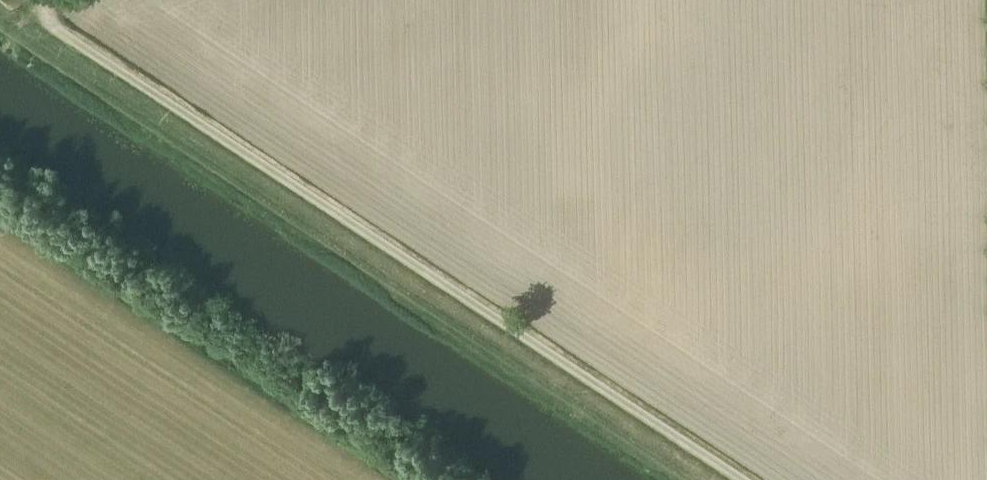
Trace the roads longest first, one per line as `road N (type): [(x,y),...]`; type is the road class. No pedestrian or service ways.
road 1 (track): [(739,479),(50,25)]
road 2 (track): [(6,36),(684,479)]

